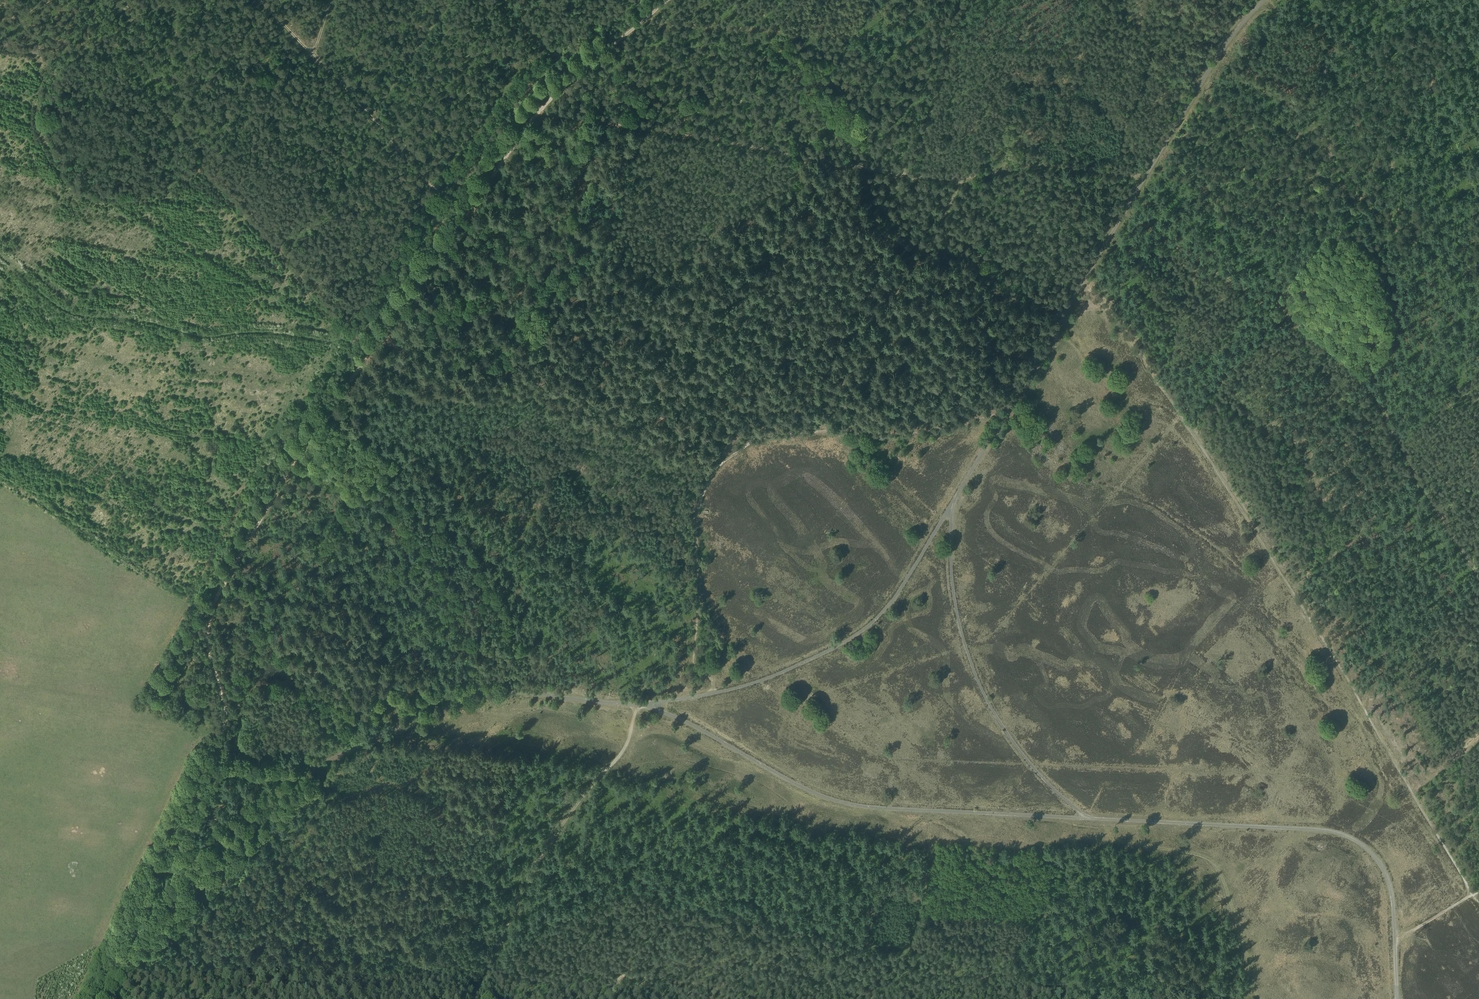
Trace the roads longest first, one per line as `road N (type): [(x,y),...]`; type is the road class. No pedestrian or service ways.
road 1 (track): [(648,705),(797,785),(853,805),(1339,834),(1367,850),(1384,873),(1394,941)]
road 2 (track): [(377,343),(299,453),(218,593),(207,642),(223,733),(154,895)]
road 3 (track): [(1180,417),(1324,639),(1472,894)]
road 4 (track): [(154,895),(248,808),(424,717),(505,693),(648,705)]
road 5 (track): [(534,117),(616,122),(914,175),(965,177)]
road 6 (track): [(752,443),(377,343)]
road 7 (track): [(1087,818),(1019,751),(978,682),(954,597),(951,505)]
road 8 (track): [(1478,578),(1359,371),(1271,310)]
road 9 (track): [(635,705),(622,752),(533,873),(477,998)]
road 10 (track): [(714,693),(782,672),(859,633),(900,590),(951,505)]
road 11 (track): [(259,0),(460,221)]
road 12 (track): [(815,432),(965,177)]
road 13 (track): [(752,443),(714,473),(697,520),(692,663),(714,693)]
road 14 (track): [(643,21),(546,101),(460,221)]
road 15 (track): [(955,43),(1215,62)]
road 16 (track): [(1144,179),(1215,62),(1267,0)]
road 17 (track): [(1006,411),(910,434),(815,432)]
road 18 (track): [(1144,179),(1041,165),(965,177)]
road 19 (track): [(1124,214),(1271,310)]
road 20 (track): [(1180,417),(1083,282)]
road 21 (track): [(1006,411),(1083,282)]
road 22 (track): [(460,221),(377,343)]
road 23 (track): [(1366,198),(1478,271)]

